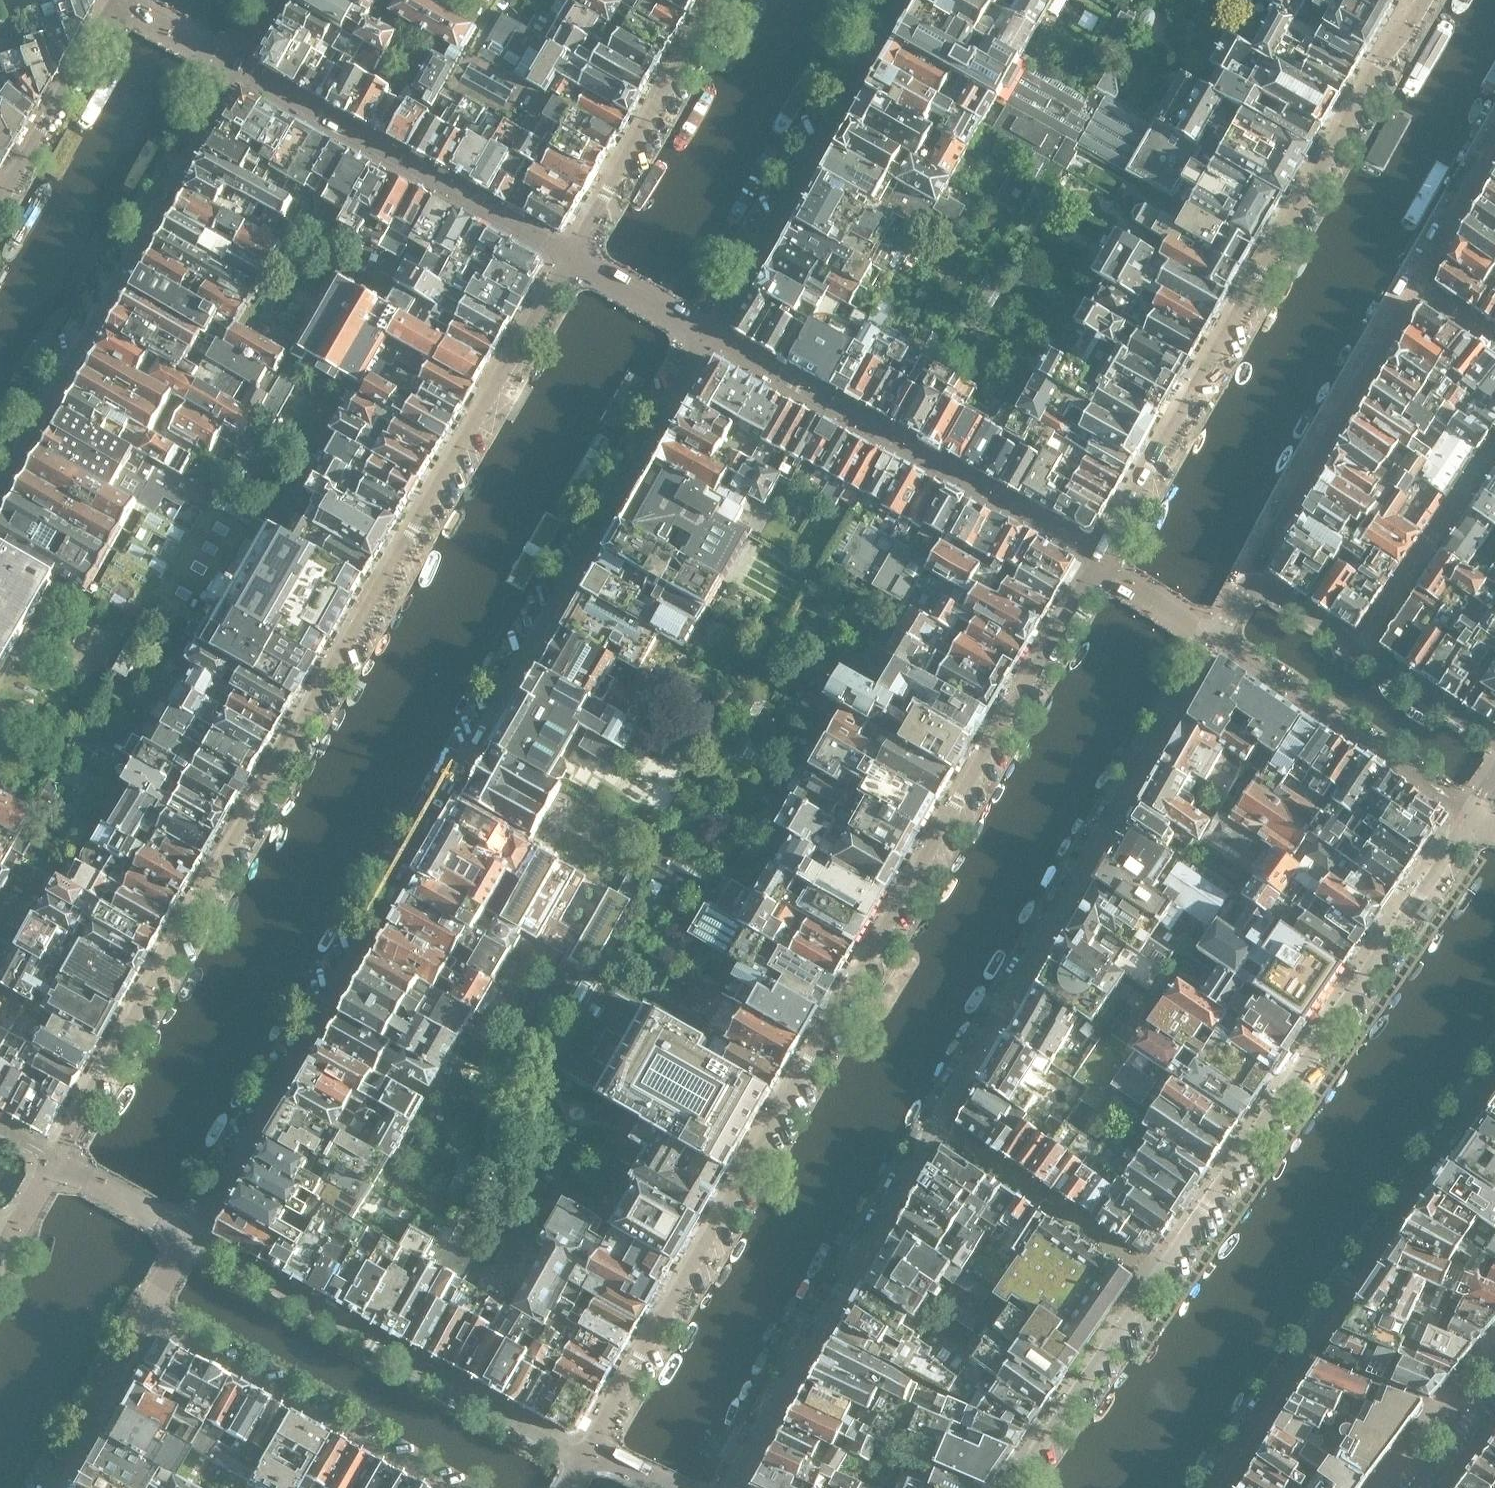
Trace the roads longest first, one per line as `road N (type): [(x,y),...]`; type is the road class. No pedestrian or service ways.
road 1 (residential): [(192,1237),(709,328)]
road 2 (residential): [(568,256),(53,1159)]
road 3 (residential): [(1098,562),(588,1457)]
road 4 (residential): [(727,1487),(1217,636)]
road 5 (residential): [(1473,813),(1014,1487)]
road 6 (residential): [(1417,0),(1098,562)]
road 7 (residential): [(1210,1487),(1494,1064)]
road 8 (residential): [(1250,578),(1494,134)]
road 9 (residential): [(0,484),(236,67)]
road 10 (residential): [(588,1457),(568,1453),(192,1237)]
road 11 (residential): [(1098,562),(709,328)]
road 12 (residential): [(568,256),(236,67)]
road 13 (residential): [(709,328),(897,0)]
road 14 (residential): [(150,1316),(461,1487)]
road 15 (residential): [(1217,636),(1473,813)]
road 16 (residential): [(710,0),(568,256)]
road 17 (residential): [(1362,649),(1494,451)]
road 18 (residential): [(113,0),(17,186)]
road 19 (residential): [(52,1487),(150,1316)]
road 20 (residential): [(1494,739),(1362,649)]
road 21 (residential): [(192,1237),(53,1159)]
road 22 (residential): [(709,328),(568,256)]
road 23 (residential): [(1217,636),(1098,562)]
road 24 (residential): [(1362,649),(1250,578)]
road 25 (residential): [(236,67),(122,0)]
road 26 (residential): [(1494,1389),(1418,1487)]

